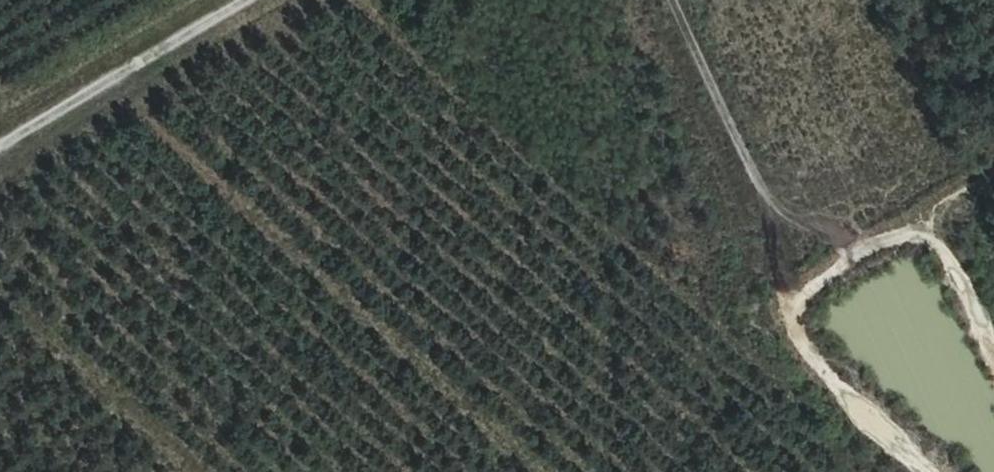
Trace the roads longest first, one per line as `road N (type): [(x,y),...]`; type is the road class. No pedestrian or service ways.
road 1 (track): [(677,0),(776,198),(800,234),(840,261),(802,327),(828,392),(892,471)]
road 2 (track): [(244,0),(0,146)]

